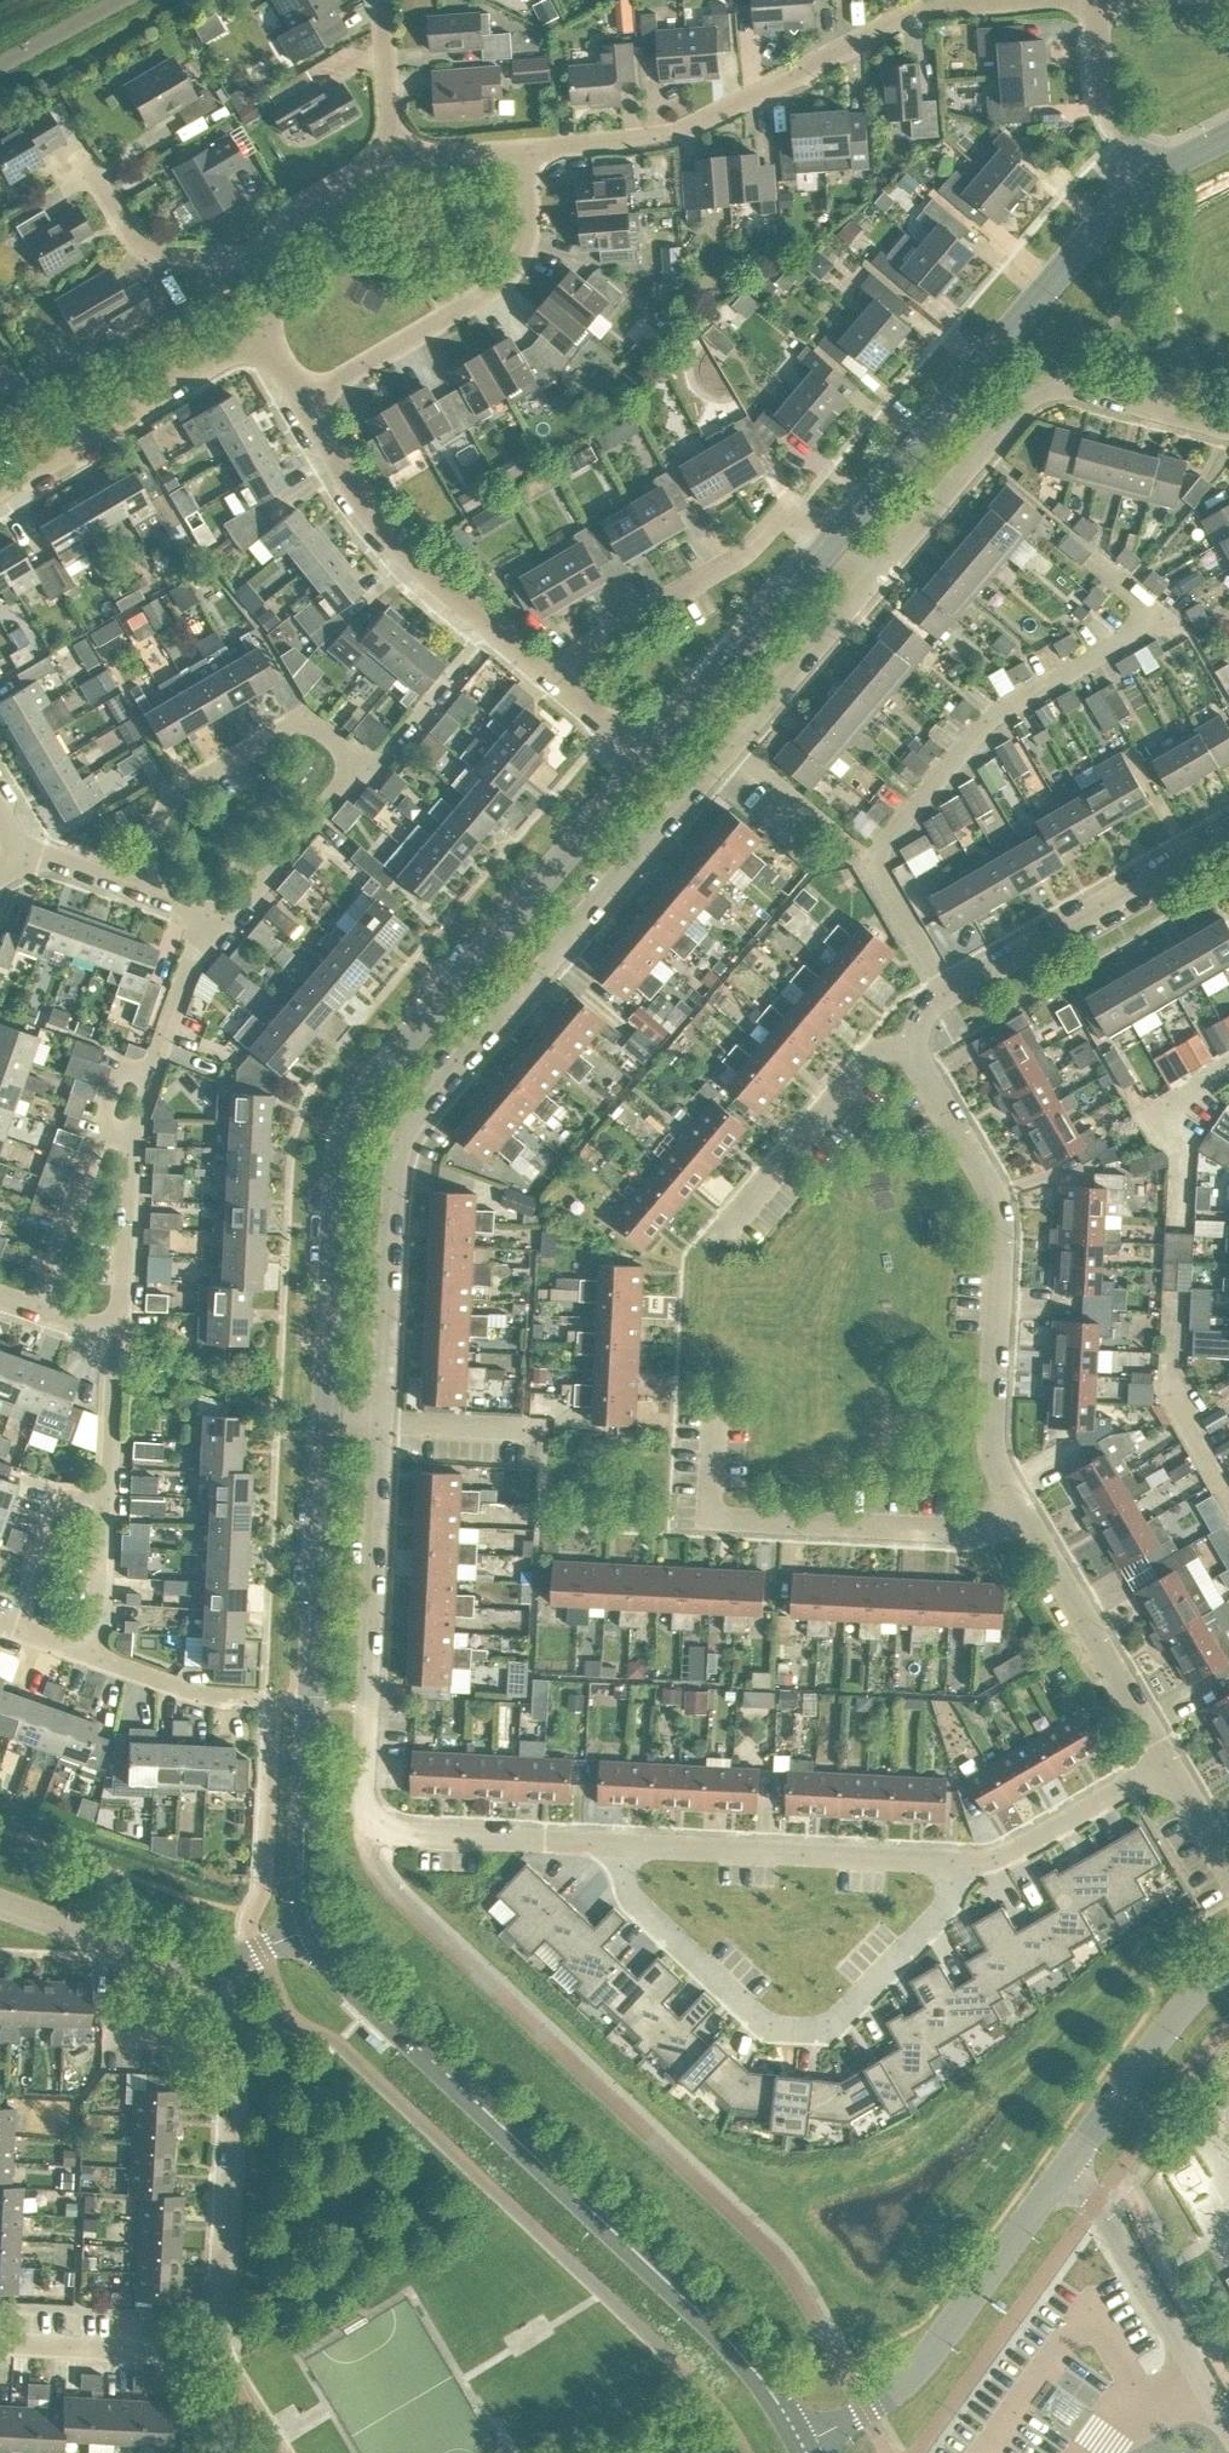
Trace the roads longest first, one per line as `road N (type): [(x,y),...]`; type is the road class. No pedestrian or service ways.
road 1 (residential): [(381,1423),(392,1211),(404,1141),(430,1100),(731,746)]
road 2 (tertiary): [(325,1418),(340,1154),(359,1099),(647,758)]
road 3 (tertiary): [(805,2447),(725,2338),(341,1974),(311,1930)]
road 4 (residential): [(622,1844),(401,1833),(383,1828),(365,1806),(381,1423)]
road 5 (residential): [(949,993),(881,875),(885,839),(984,723),(1127,639),(1146,619),(1141,601),(1092,561)]
road 6 (residential): [(0,2346),(214,2349),(236,2076),(215,1968)]
road 7 (residential): [(524,149),(672,135),(921,12),(1050,0)]
road 8 (residential): [(622,1844),(630,1897),(774,2028),(822,2029),(851,2009),(940,1913),(953,1862)]
road 9 (tertiary): [(311,1930),(299,1889),(325,1418)]
road 10 (tertiary): [(831,540),(1116,207),(1152,176)]
road 11 (residential): [(915,1049),(998,1205),(994,1459),(1016,1506)]
road 12 (residential): [(874,577),(1020,406),(1046,389),(1105,394),(1228,429)]
road 13 (residential): [(1016,1506),(959,1530),(713,1517),(716,1427)]
road 14 (residential): [(558,681),(411,554),(304,400)]
road 15 (residential): [(805,2447),(912,2375),(1061,2173)]
road 16 (residential): [(304,400),(504,281),(529,224),(524,149)]
road 17 (residential): [(831,540),(787,505),(748,550),(593,640),(558,681)]
road 18 (residential): [(953,1862),(622,1844)]
road 19 (residential): [(1228,829),(949,993)]
road 20 (residential): [(353,764),(301,716),(169,800),(133,888)]
road 21 (residential): [(270,338),(227,352),(0,485)]
road 22 (residential): [(1016,1506),(1168,1762)]
road 23 (tertiary): [(647,758),(831,540)]
road 24 (residential): [(1061,2173),(1171,2021),(1228,1965)]
road 25 (residential): [(915,1049),(868,1063),(730,1226)]
road 26 (residential): [(268,260),(148,253),(133,244),(87,166),(62,179)]
road 27 (residential): [(1168,1762),(999,1859),(953,1862)]
road 28 (residential): [(215,1968),(146,1957),(0,1906)]
road 29 (residential): [(731,746),(874,577)]
road 30 (residential): [(1228,1498),(1173,1401),(1175,1297)]
road 31 (residential): [(219,926),(353,764)]
road 32 (residential): [(1228,1069),(1150,1115),(1181,1158),(1180,1220)]
road 33 (residential): [(107,1340),(122,1312),(130,1140)]
road 34 (residential): [(1095,0),(1102,92),(1152,176)]
road 35 (residential): [(33,1308),(97,1132)]
road 36 (residential): [(16,1630),(64,1496),(104,1494)]
road 37 (residential): [(268,260),(281,223),(388,145)]
road 38 (residential): [(150,1077),(194,957),(219,926)]
road 39 (residential): [(104,1494),(96,1658)]
road 40 (residential): [(245,1702),(197,1696),(96,1658)]
road 41 (residential): [(104,1494),(107,1340)]
road 42 (residential): [(381,1423),(531,1430)]
road 43 (residential): [(388,145),(379,0)]
road 44 (residential): [(388,145),(422,158),(524,149)]
road 45 (residential): [(1168,1762),(1228,1869)]

